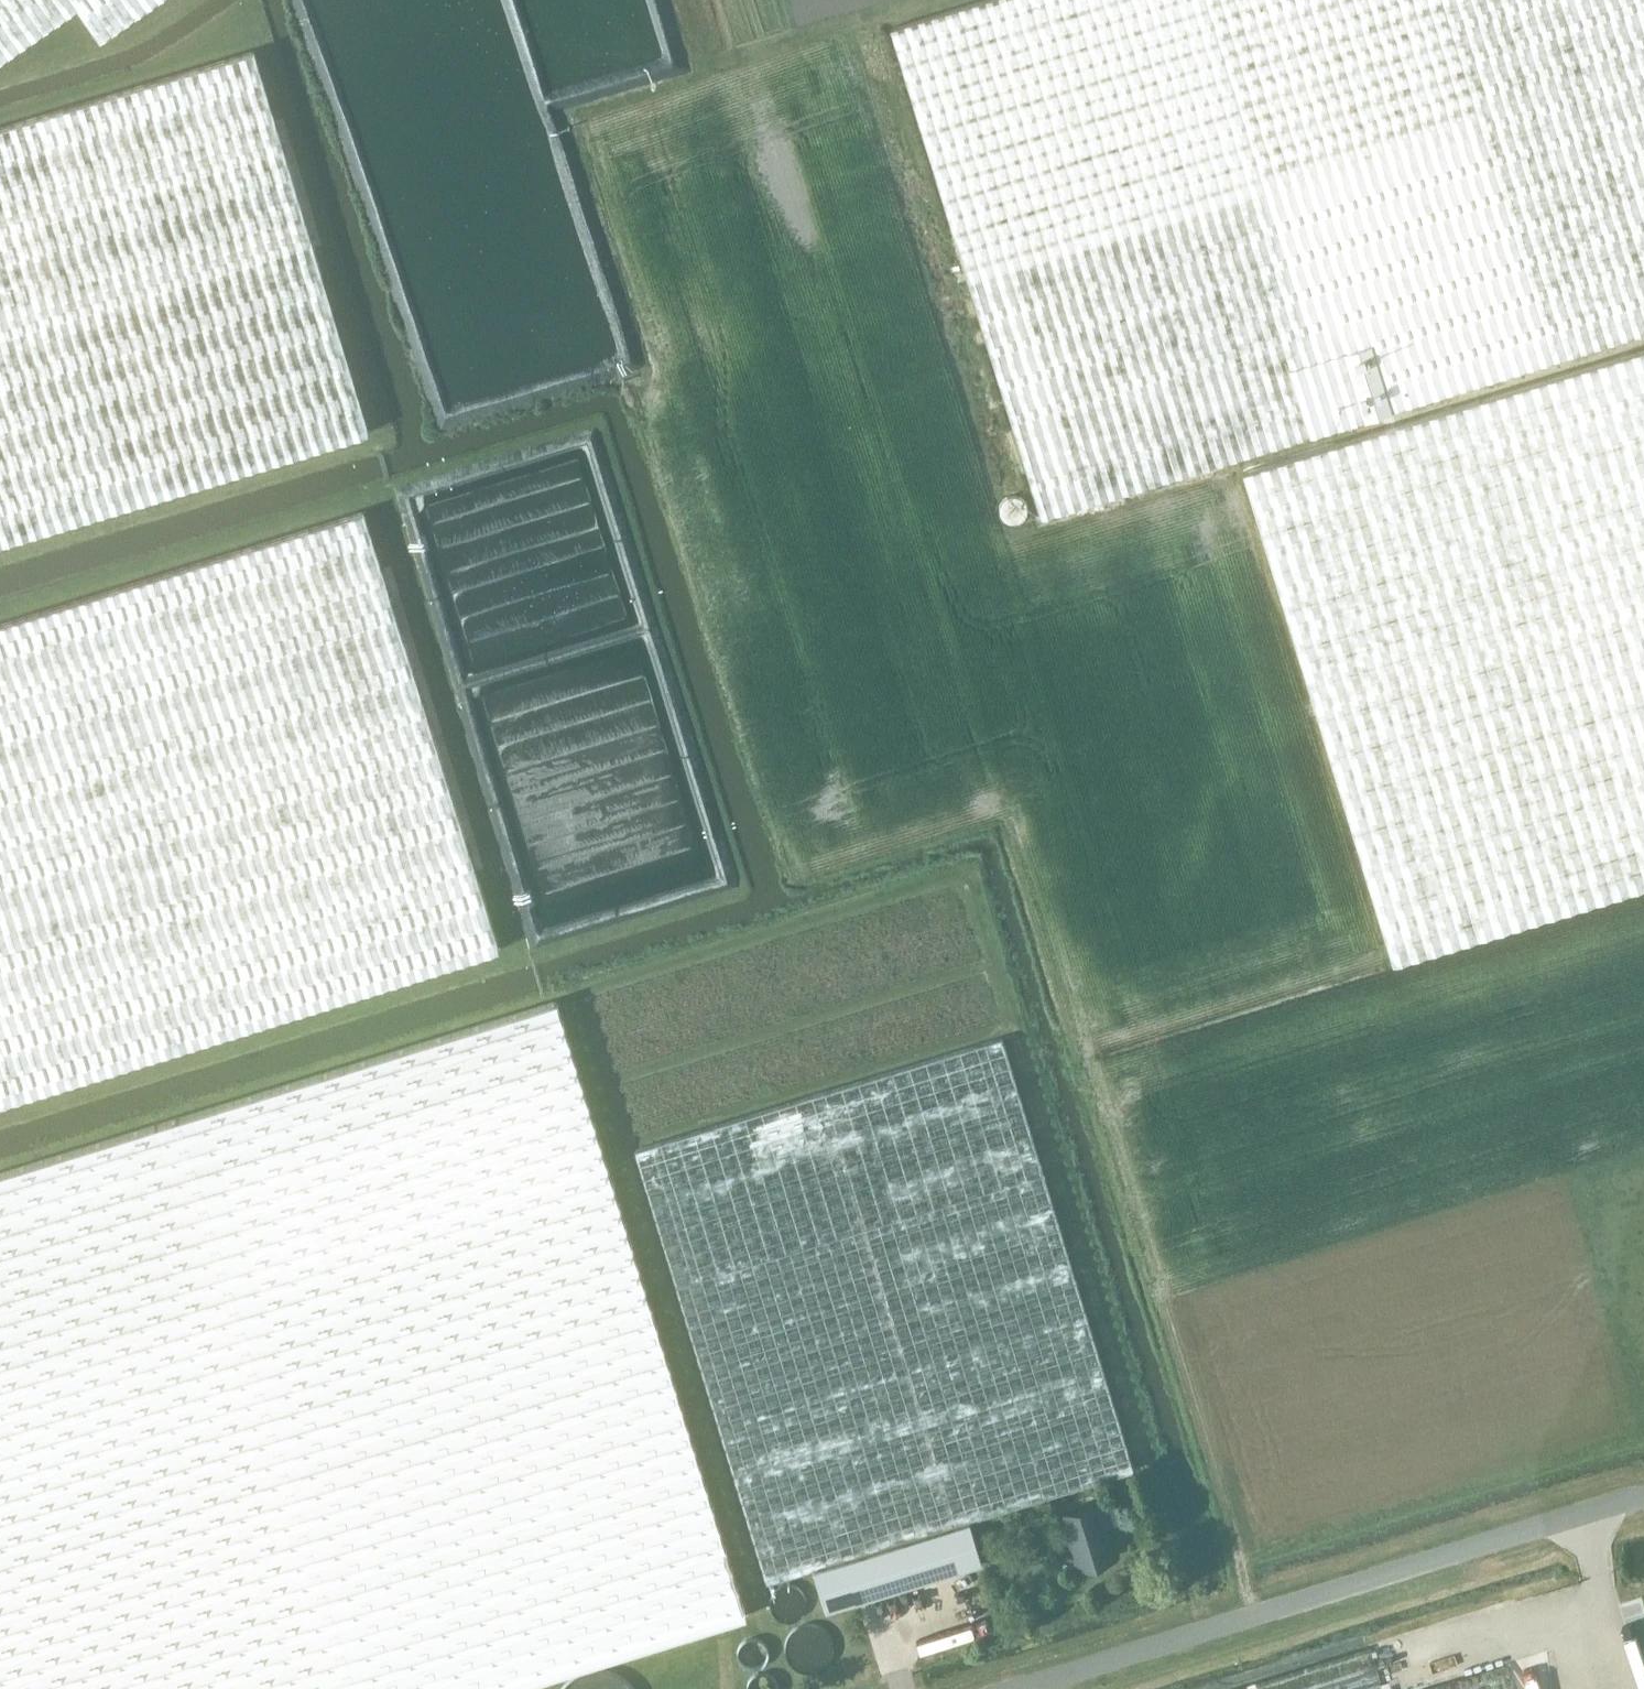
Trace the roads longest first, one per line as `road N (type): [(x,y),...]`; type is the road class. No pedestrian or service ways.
road 1 (unclassified): [(1027,1688),(1643,1496)]

